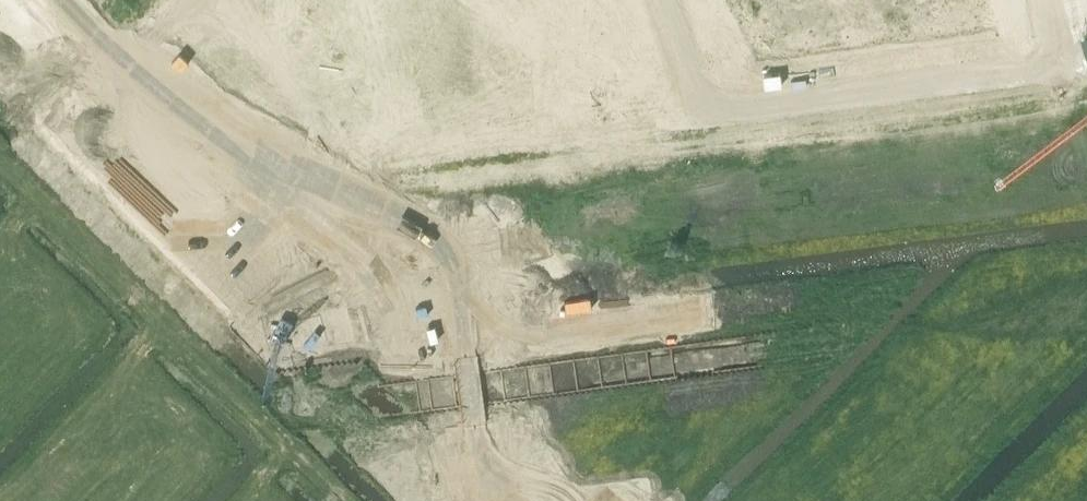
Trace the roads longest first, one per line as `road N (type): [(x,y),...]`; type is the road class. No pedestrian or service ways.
road 1 (residential): [(431,499),(343,346),(291,288),(204,221),(0,24)]
road 2 (track): [(349,500),(0,157)]
road 3 (residential): [(339,193),(729,115)]
road 4 (residential): [(729,115),(1062,50)]
road 5 (residential): [(339,193),(312,101),(240,0)]
road 6 (residential): [(729,115),(678,0)]

